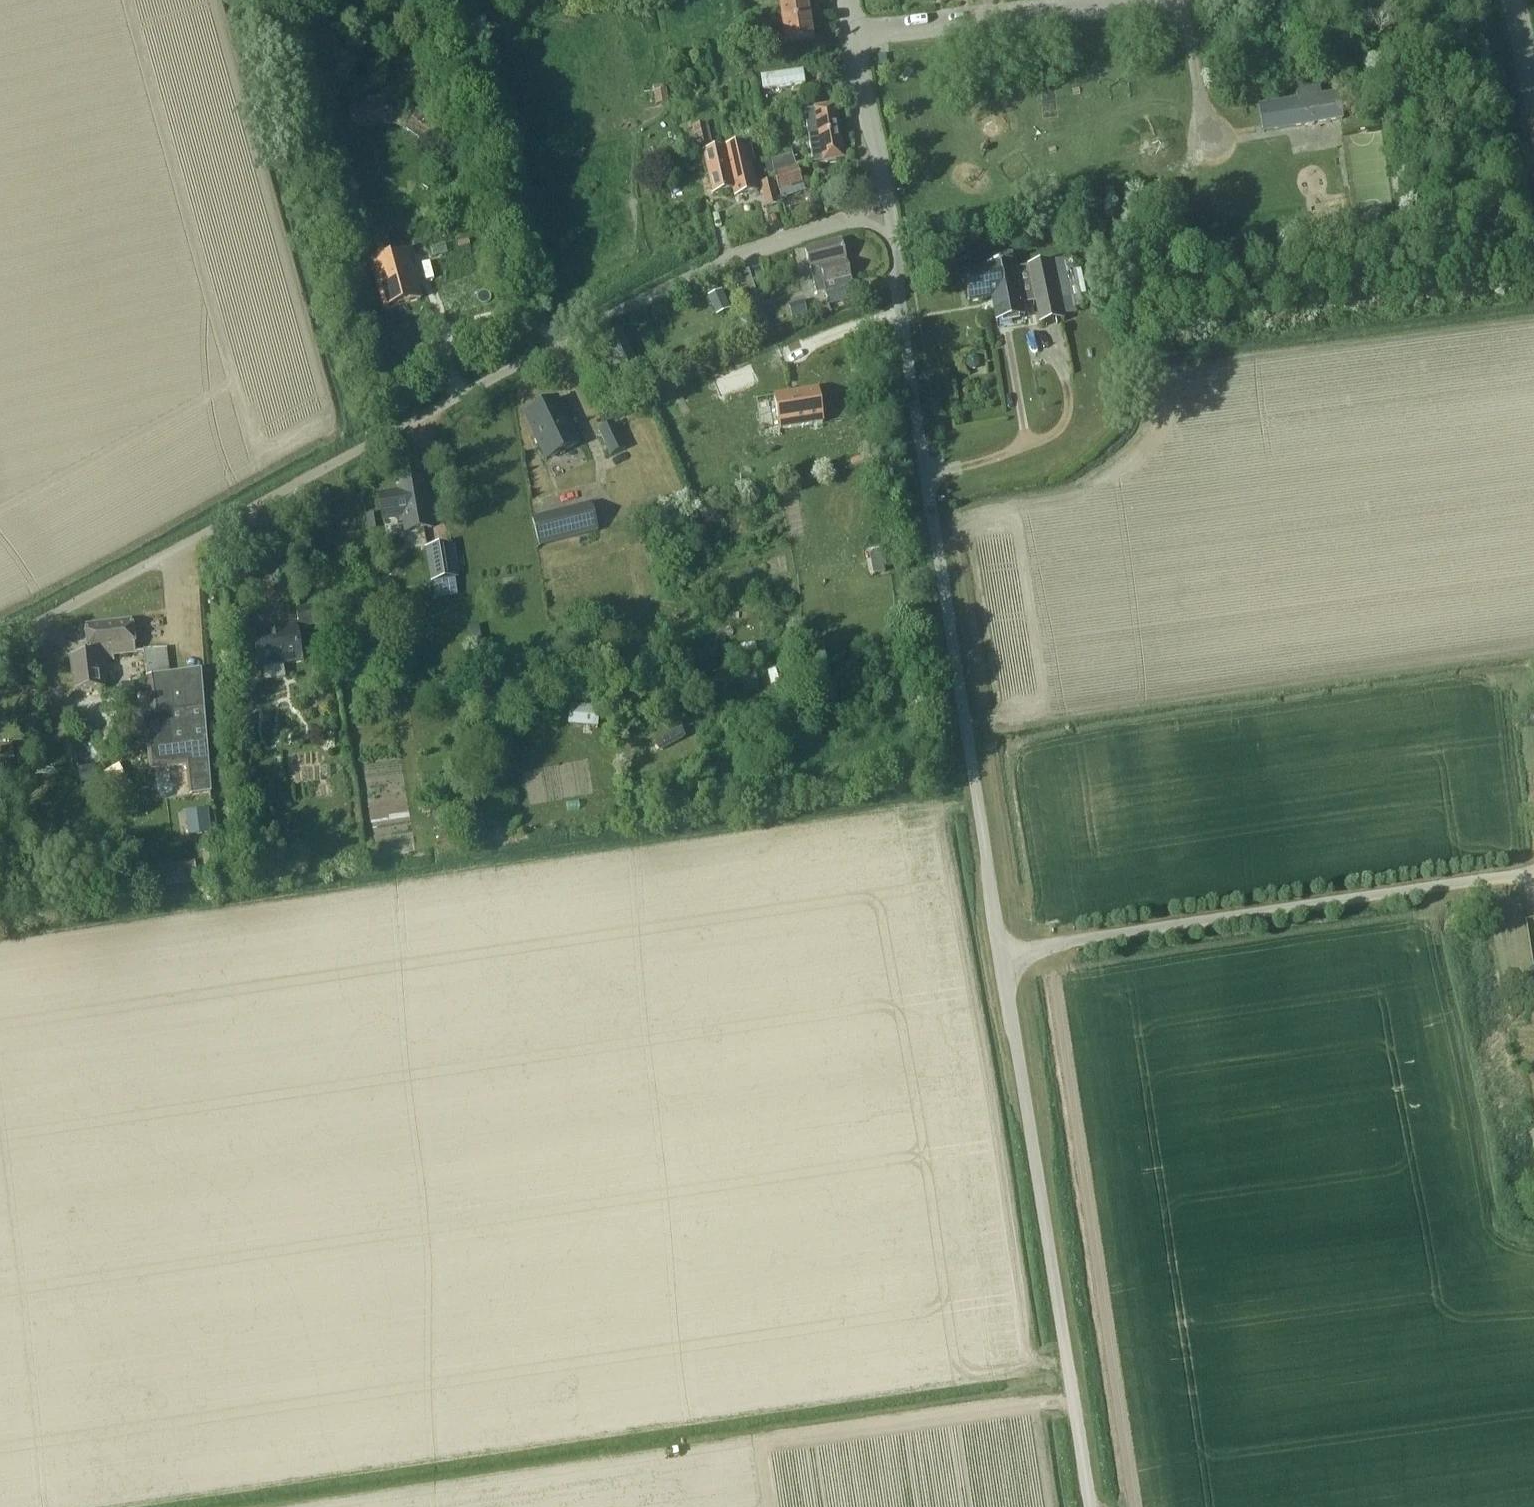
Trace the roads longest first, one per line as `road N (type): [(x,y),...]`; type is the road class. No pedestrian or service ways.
road 1 (unclassified): [(1090,1506),(880,215)]
road 2 (residential): [(16,636),(717,264),(880,215)]
road 3 (residential): [(851,41),(1164,0)]
road 4 (residential): [(880,215),(851,41)]

